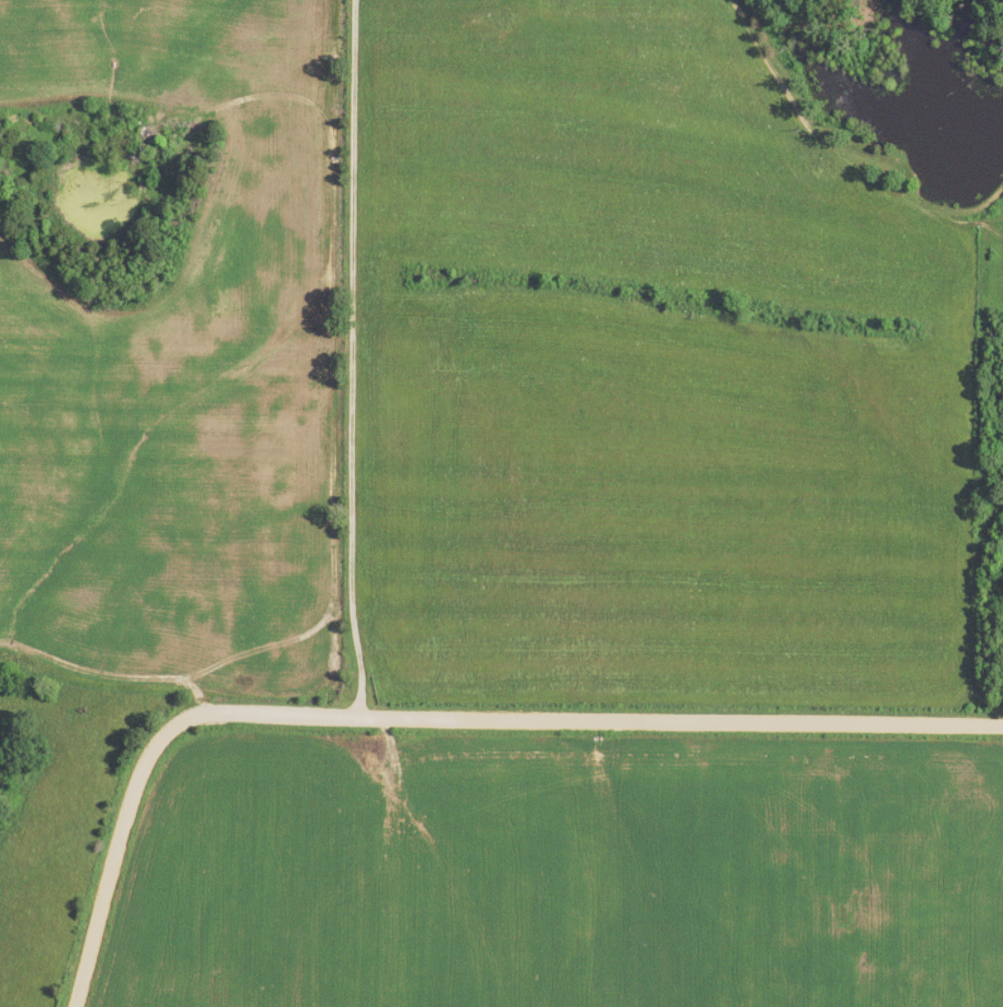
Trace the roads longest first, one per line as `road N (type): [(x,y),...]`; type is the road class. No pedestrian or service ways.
road 1 (residential): [(67,1006),(138,761),(158,729),(181,715),(1002,726)]
road 2 (residential): [(354,716),(342,604),(344,0)]
road 3 (residential): [(0,655),(64,681),(189,689),(207,712)]

